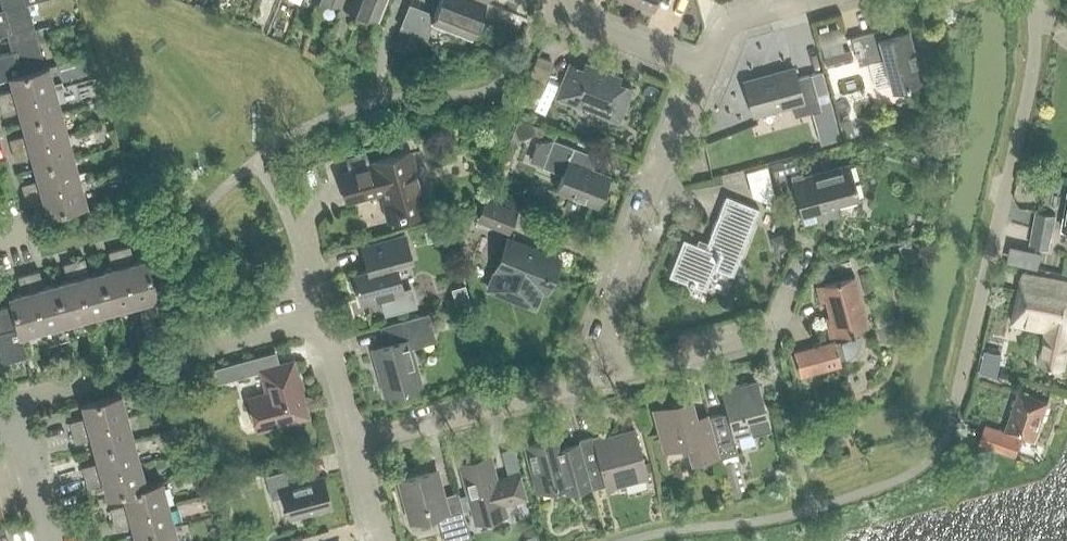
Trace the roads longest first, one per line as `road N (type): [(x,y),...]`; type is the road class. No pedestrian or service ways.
road 1 (residential): [(956,394),(1031,76),(1032,0)]
road 2 (residential): [(612,375),(601,336),(629,262),(626,251),(705,72)]
road 3 (residential): [(357,443),(612,375)]
road 4 (residential): [(612,375),(772,332),(784,299)]
road 5 (residential): [(357,443),(309,271)]
road 6 (residential): [(705,72),(557,13),(562,0)]
road 7 (residential): [(52,540),(16,409),(0,413)]
road 8 (residential): [(705,72),(732,22),(809,0)]

